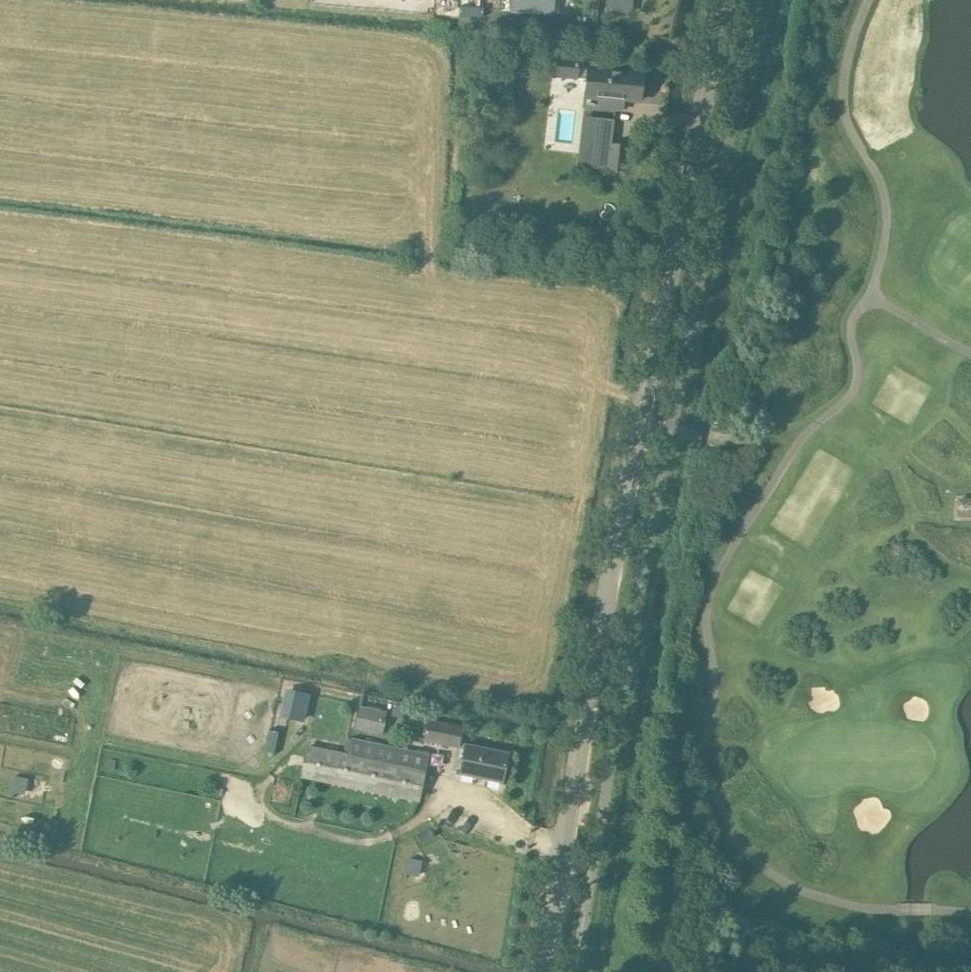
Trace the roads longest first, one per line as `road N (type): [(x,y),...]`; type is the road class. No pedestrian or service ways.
road 1 (tertiary): [(546,971),(663,269),(720,0)]

